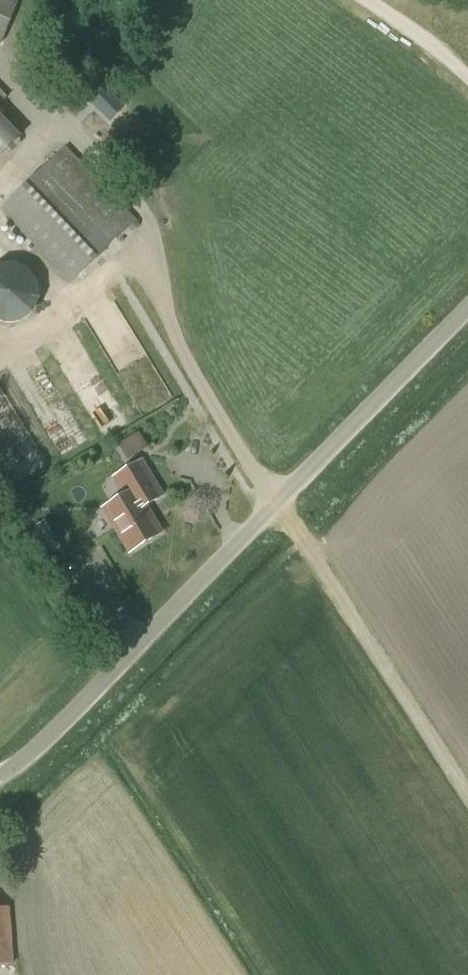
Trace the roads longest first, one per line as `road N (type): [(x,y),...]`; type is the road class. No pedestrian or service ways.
road 1 (unclassified): [(0,778),(294,501),(467,323)]
road 2 (track): [(294,501),(467,780)]

